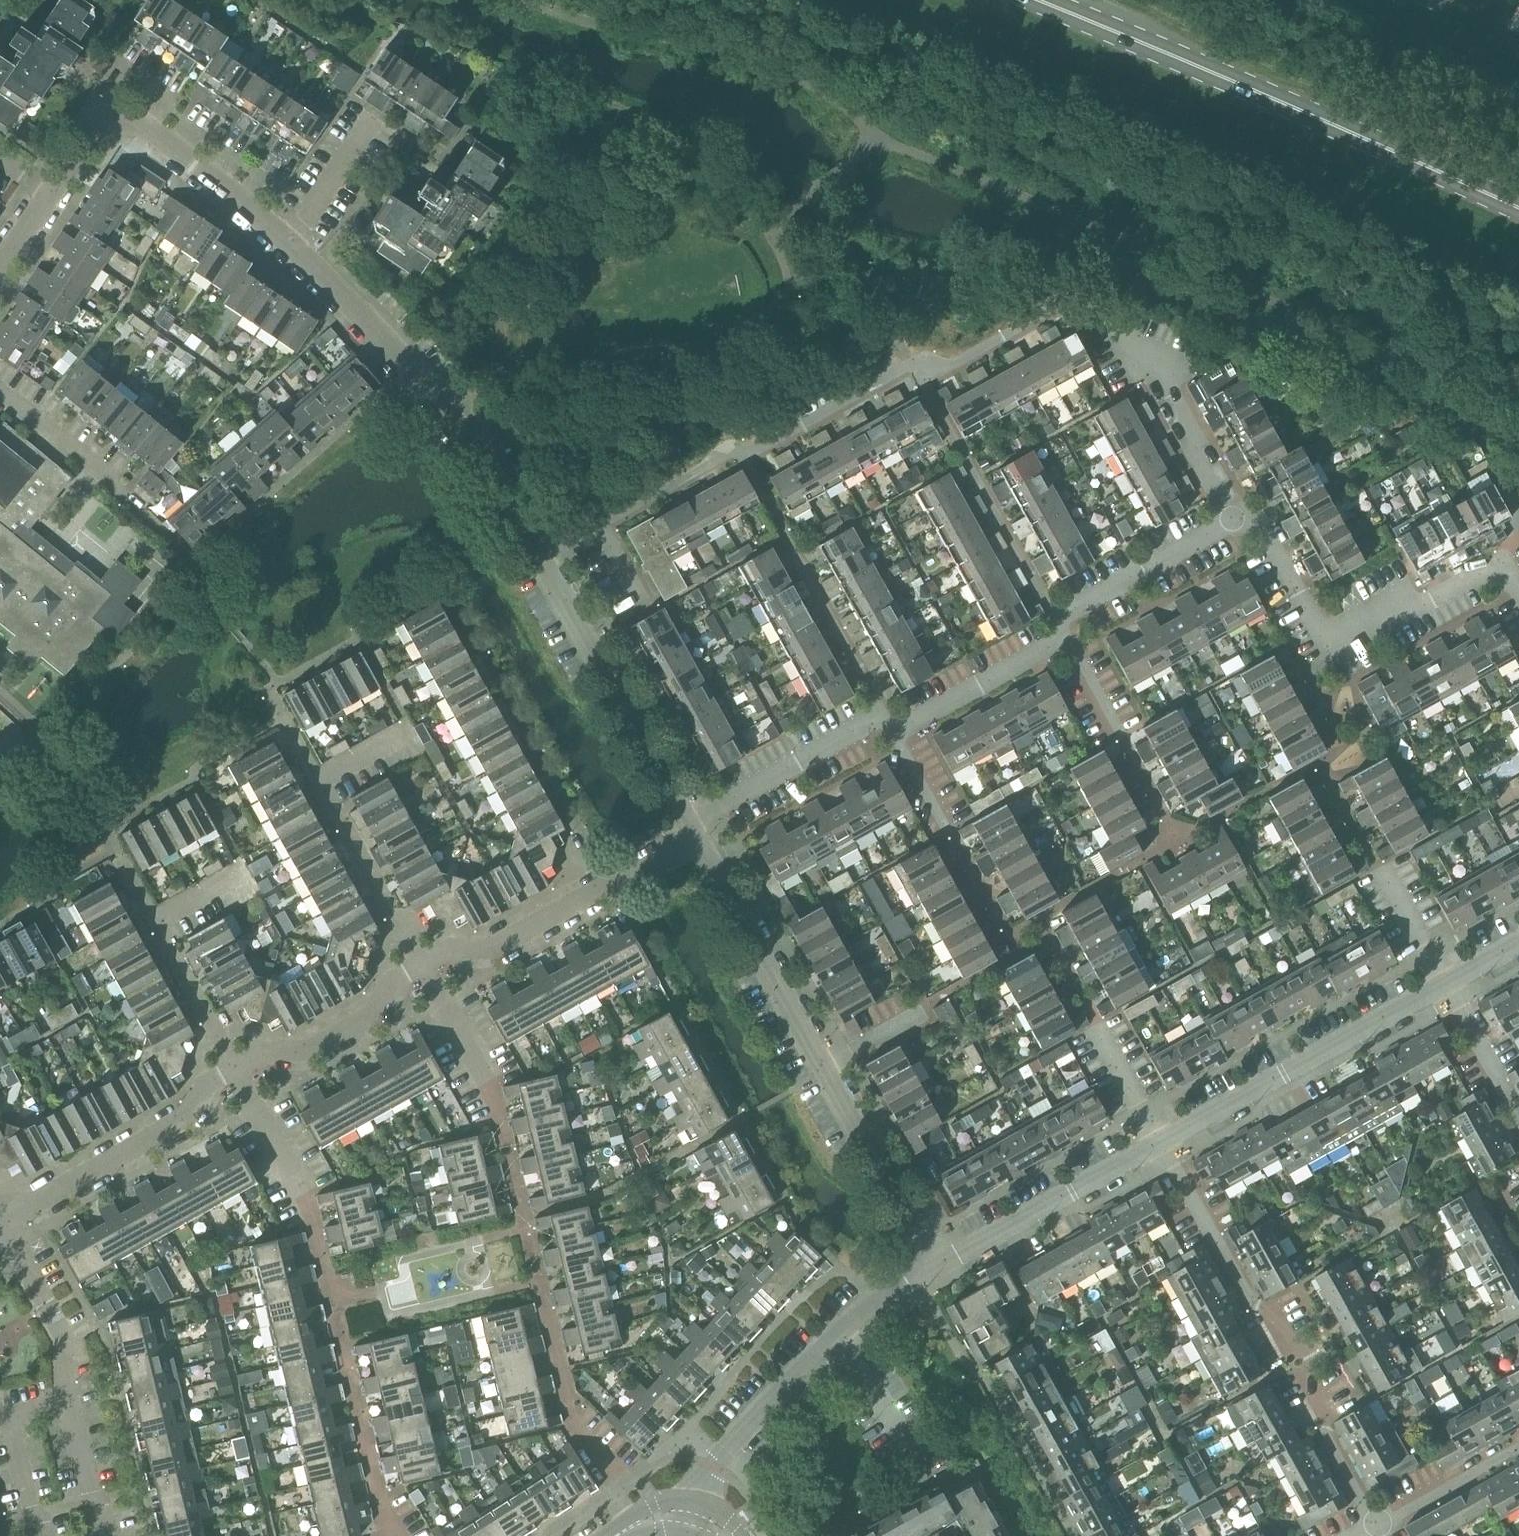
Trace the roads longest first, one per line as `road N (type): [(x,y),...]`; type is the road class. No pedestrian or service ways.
road 1 (residential): [(636,1523),(619,1469),(581,1428),(498,1108),(420,966)]
road 2 (primary): [(1518,211),(1040,0)]
road 3 (residential): [(401,1535),(382,1497),(307,1198),(236,1068)]
road 4 (residential): [(914,362),(946,367),(1074,297),(1102,311),(1161,375),(1231,515)]
road 5 (residential): [(1375,1527),(1321,1428),(1325,1411),(1266,1307),(1252,1304),(1159,1143)]
road 6 (residential): [(539,557),(413,373),(285,242)]
road 7 (residential): [(1518,592),(1509,574),(1492,570),(1355,638),(1326,642),(1253,520),(1231,515)]
road 8 (unclassified): [(692,1513),(712,1465),(802,1369),(871,1303),(936,1266)]
road 9 (residential): [(109,1535),(67,1399),(61,1331),(0,1220)]
road 10 (unclassified): [(1159,1143),(1446,986)]
road 11 (residential): [(285,242),(113,104),(52,189)]
road 12 (residential): [(420,966),(455,947),(499,945),(696,837)]
road 13 (residential): [(687,821),(539,557)]
road 14 (residential): [(881,713),(738,448)]
road 15 (residential): [(1054,616),(914,362)]
road 16 (residential): [(0,1219),(180,1123),(204,1085),(236,1068)]
road 17 (residential): [(420,966),(296,734)]
road 18 (residential): [(821,1067),(696,837)]
road 19 (unclassified): [(936,1266),(1159,1143)]
road 20 (residential): [(936,1266),(821,1067)]
road 21 (residential): [(539,557),(738,448)]
road 22 (residential): [(687,821),(881,713)]
road 23 (residential): [(236,1068),(128,874)]
road 24 (residential): [(236,1068),(267,1049),(310,1049),(370,1017),(389,984),(420,966)]
road 25 (residential): [(1054,616),(1231,515)]
road 26 (residential): [(893,732),(1068,636)]
road 27 (residential): [(738,448),(760,448),(914,362)]
road 28 (residential): [(141,511),(112,471),(0,385)]
road 29 (residential): [(1375,1527),(1518,1447)]
road 30 (residential): [(1518,1123),(1446,986)]
road 31 (residential): [(374,116),(285,242)]
road 32 (residential): [(1446,986),(1377,865)]
road 33 (residential): [(1159,1143),(1096,1022)]
road 34 (residential): [(821,1067),(927,1005)]

